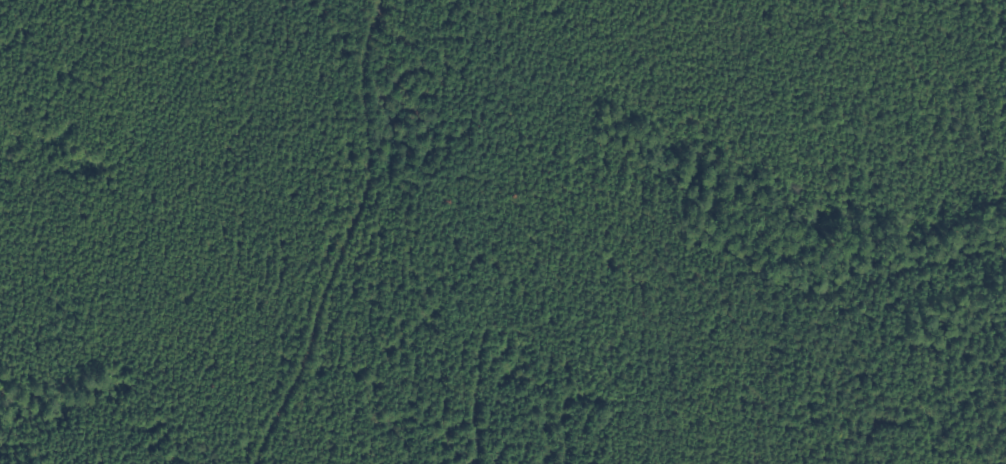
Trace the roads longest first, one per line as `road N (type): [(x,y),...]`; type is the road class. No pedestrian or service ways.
road 1 (residential): [(374,0),(372,27),(288,276),(261,463)]

